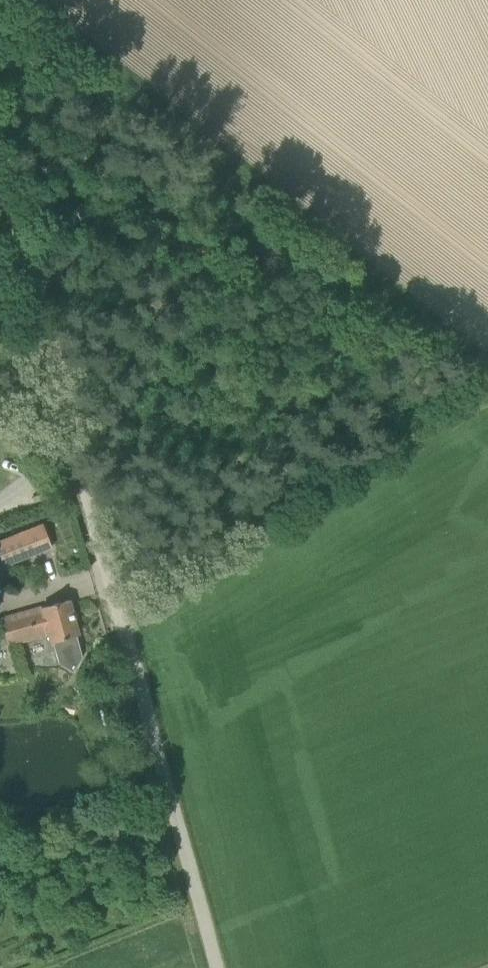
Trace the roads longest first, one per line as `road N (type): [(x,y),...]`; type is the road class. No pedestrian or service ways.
road 1 (unclassified): [(218,967),(91,501)]
road 2 (track): [(487,412),(127,635)]
road 3 (track): [(91,501),(0,183)]

